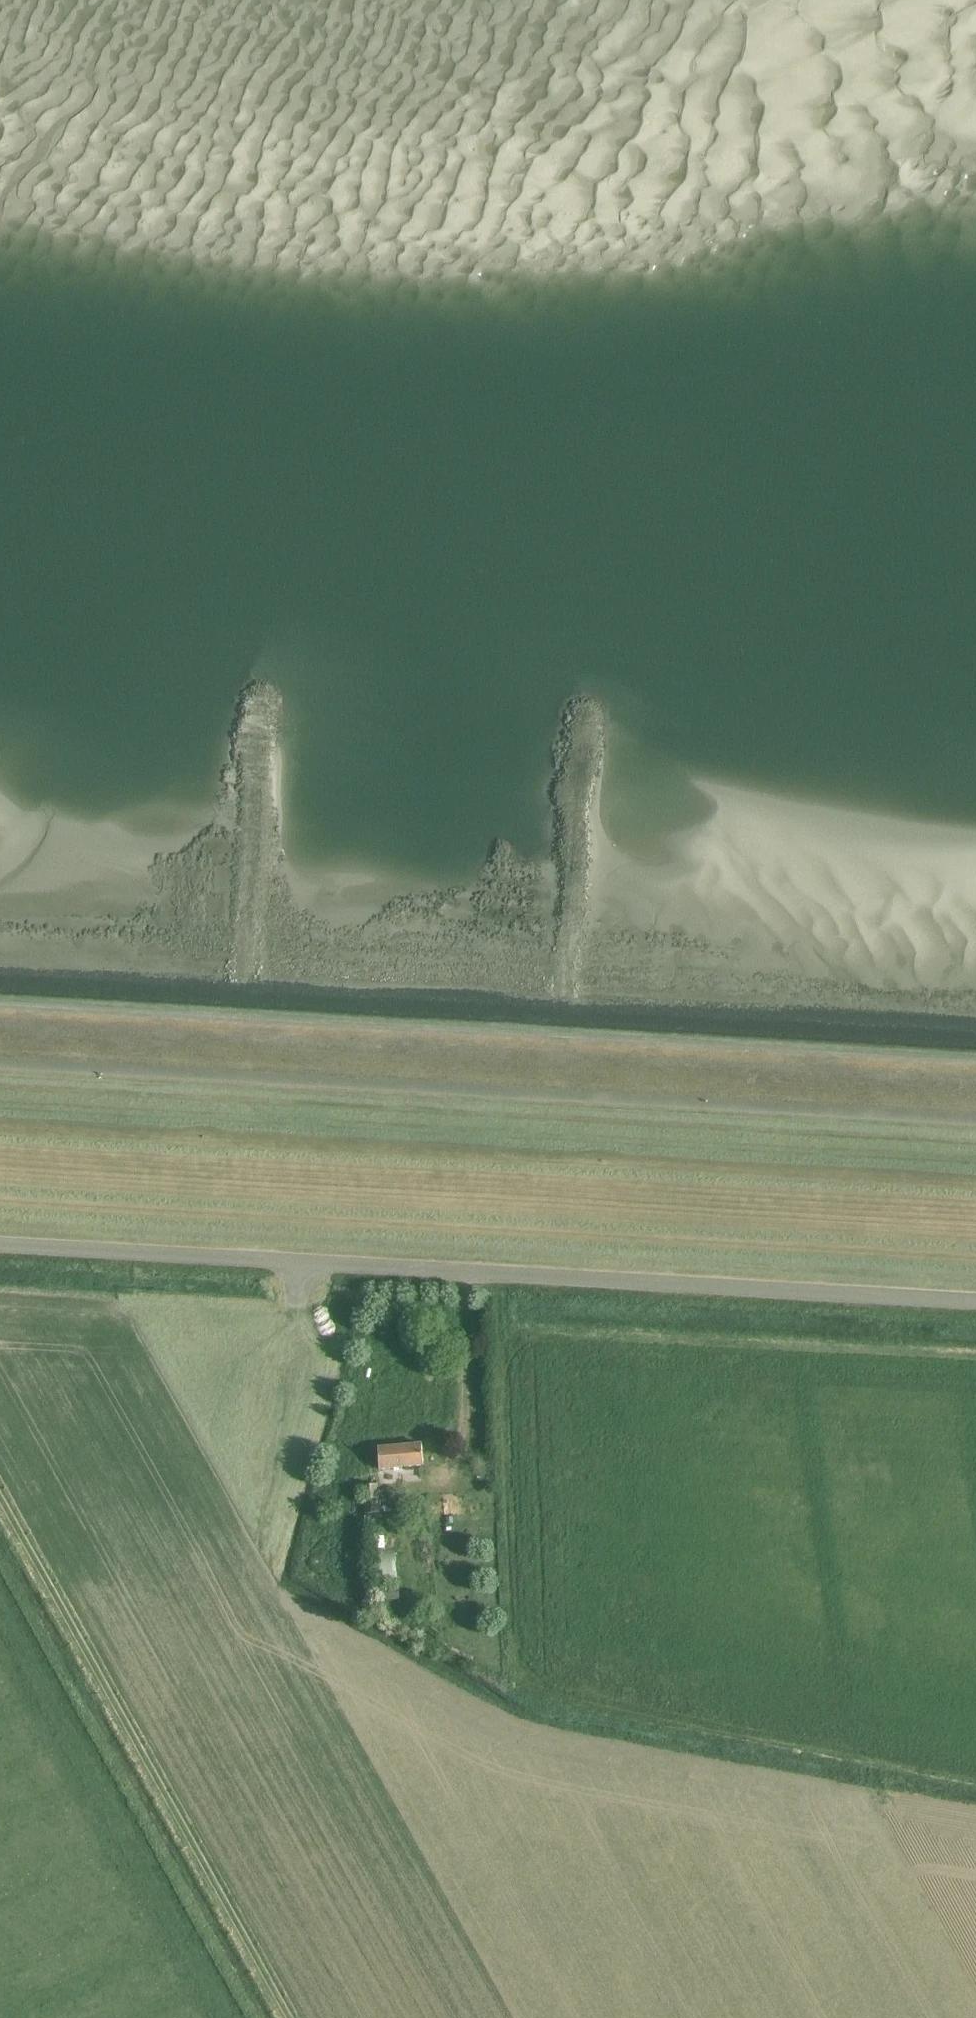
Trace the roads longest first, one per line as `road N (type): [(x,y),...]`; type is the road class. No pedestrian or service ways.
road 1 (tertiary): [(0,1245),(975,1301)]
road 2 (track): [(0,1496),(290,2017)]

